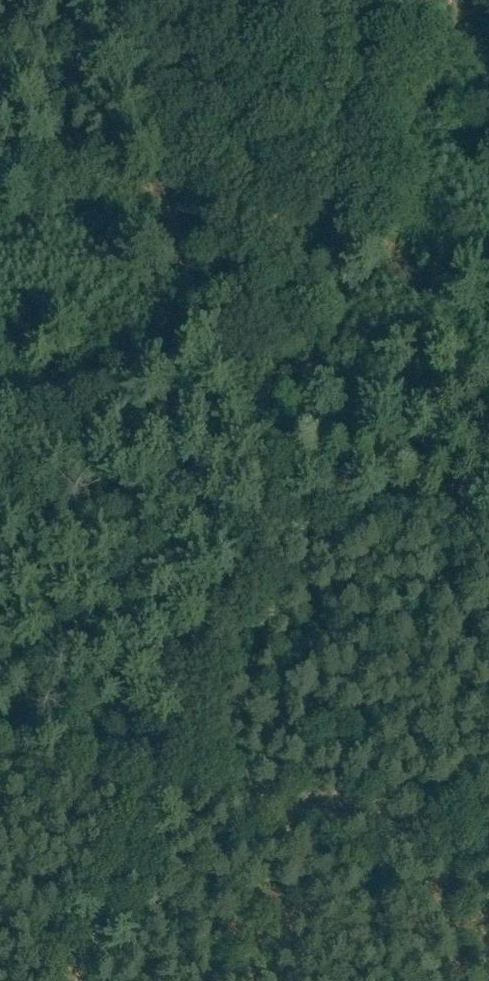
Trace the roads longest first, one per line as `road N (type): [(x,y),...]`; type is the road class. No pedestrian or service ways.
road 1 (track): [(483,0),(456,20),(424,70),(266,482)]
road 2 (track): [(266,482),(242,444),(101,0)]
road 3 (track): [(158,790),(488,842)]
road 4 (track): [(266,482),(158,790)]
road 5 (track): [(158,790),(79,980)]
road 6 (track): [(0,765),(158,790)]

